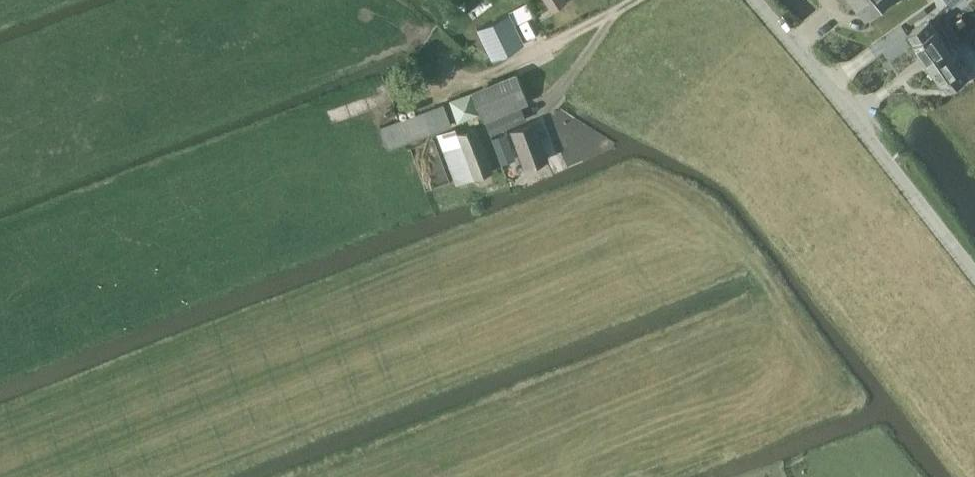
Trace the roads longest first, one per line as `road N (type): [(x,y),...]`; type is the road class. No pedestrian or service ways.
road 1 (residential): [(974,274),(755,0)]

